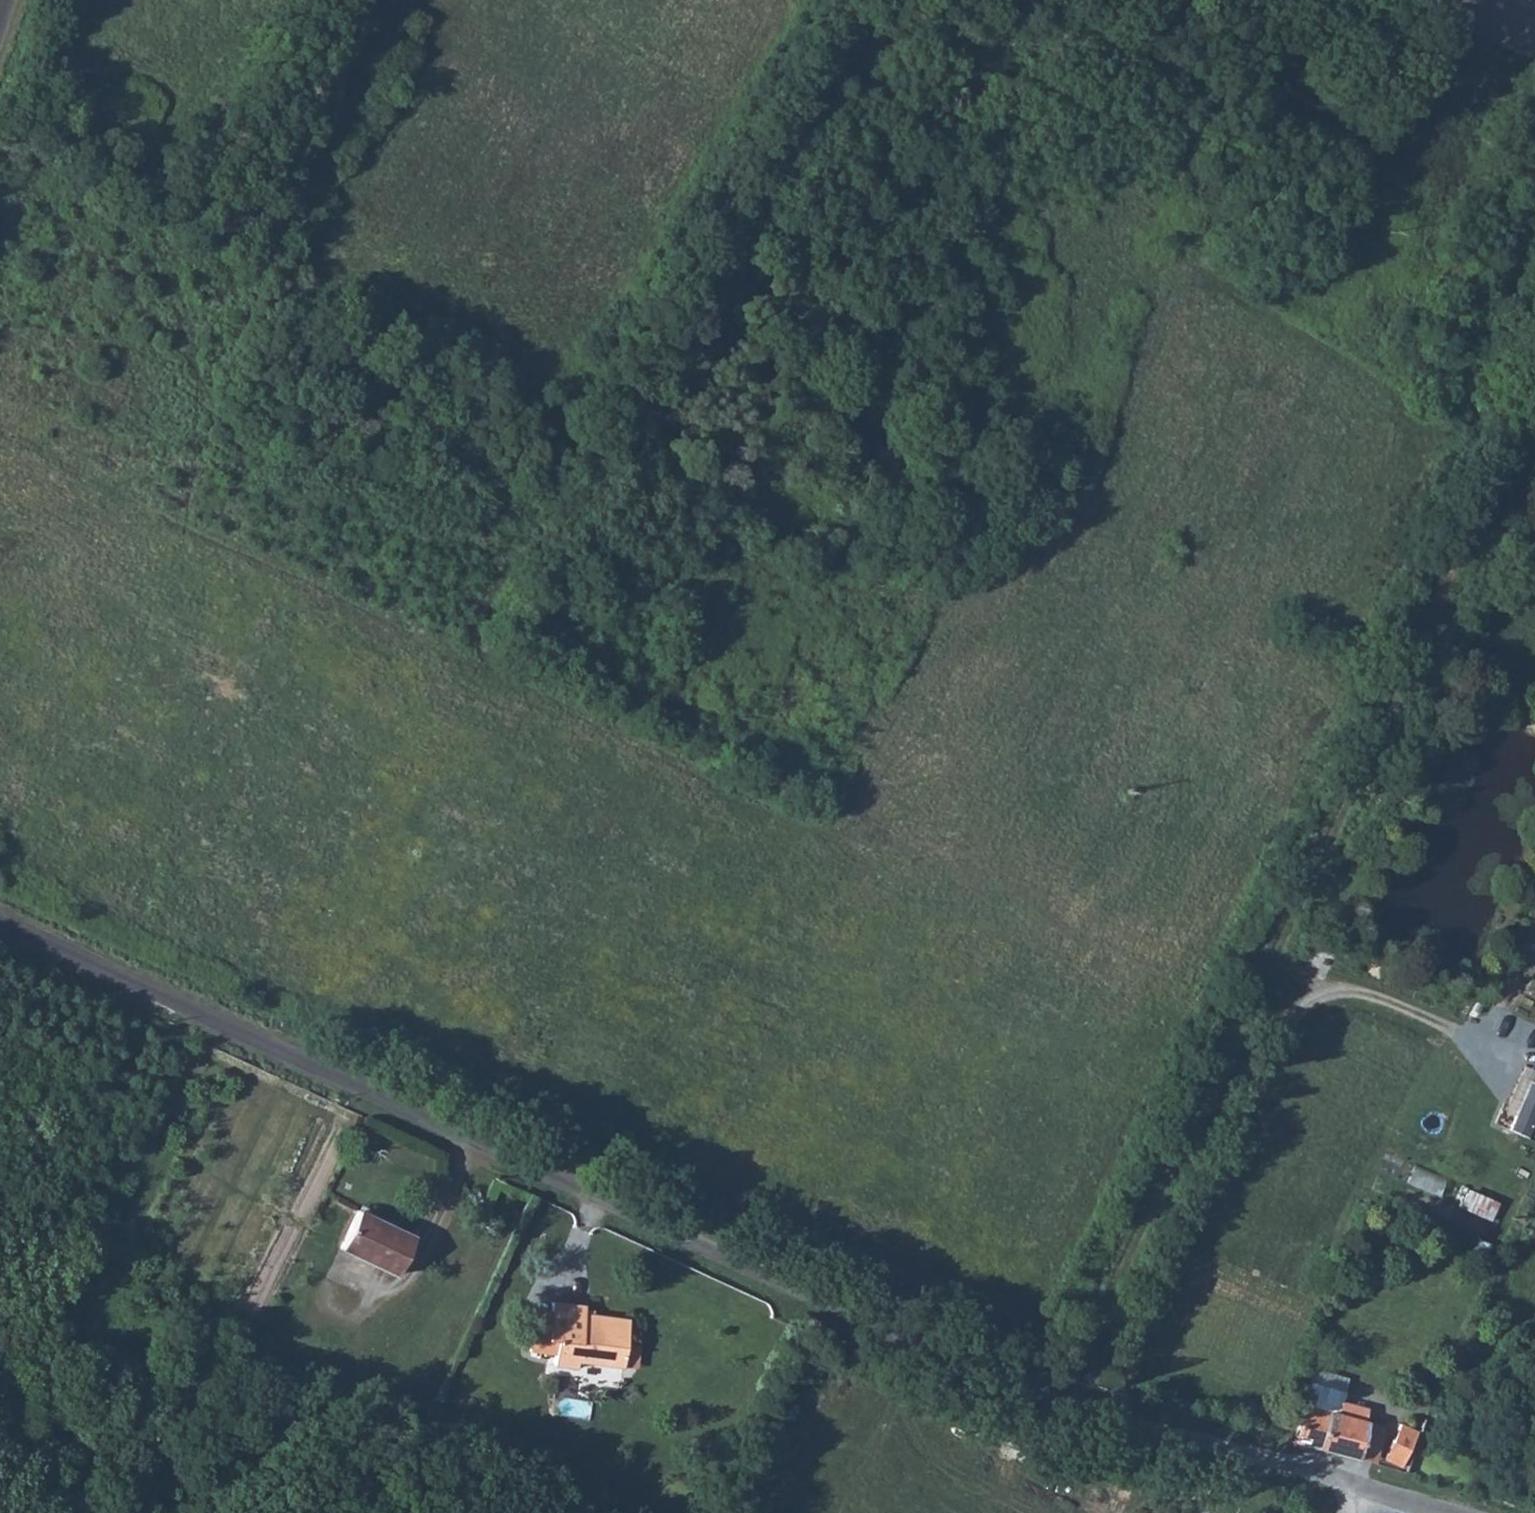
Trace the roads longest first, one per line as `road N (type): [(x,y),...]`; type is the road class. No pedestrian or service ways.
road 1 (unclassified): [(1449,1512),(1031,1402),(596,1206),(0,918)]

